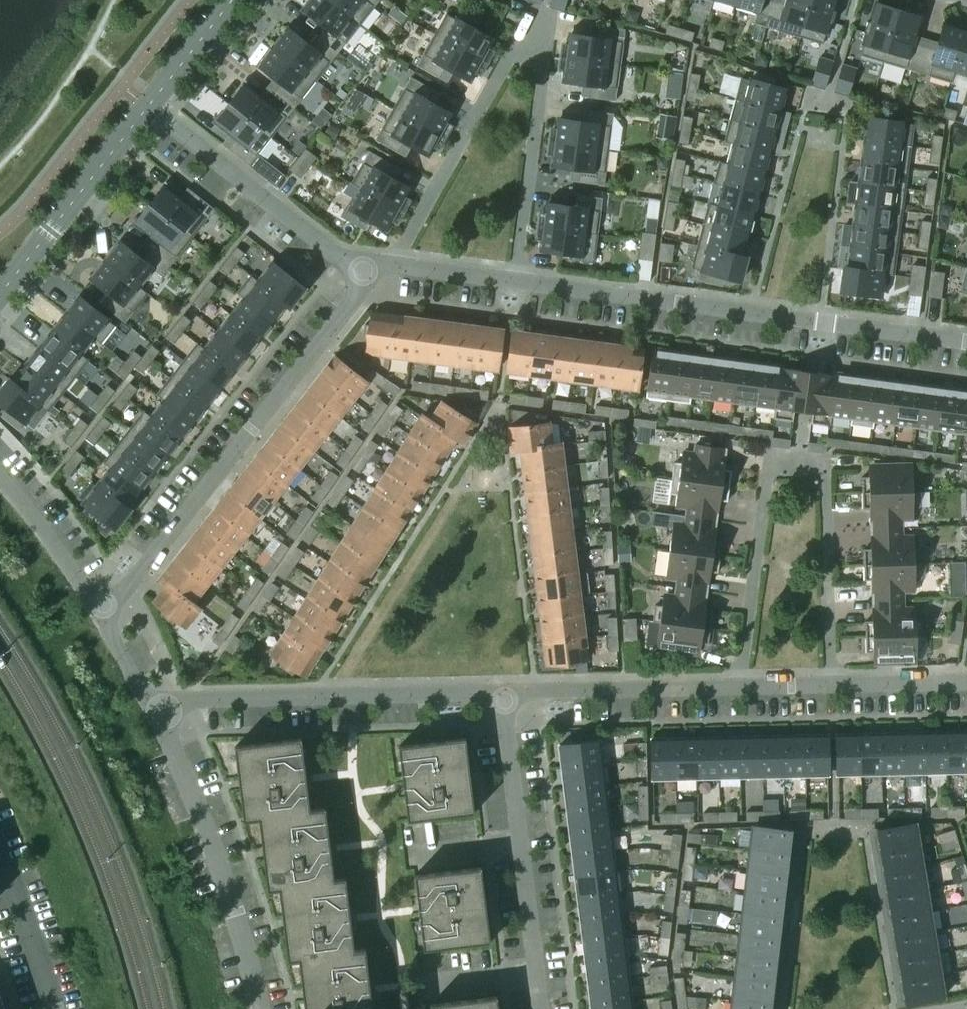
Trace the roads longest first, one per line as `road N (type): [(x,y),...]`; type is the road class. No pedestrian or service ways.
road 1 (residential): [(517,284),(549,24),(523,15),(394,269)]
road 2 (residential): [(734,687),(764,462),(828,465),(831,683)]
road 3 (residential): [(517,284),(966,341)]
road 4 (residential): [(101,614),(356,298),(370,266)]
road 5 (residential): [(155,708),(501,689)]
road 6 (residential): [(540,1008),(501,689)]
road 7 (residential): [(262,1008),(198,804),(155,708)]
road 8 (residential): [(146,108),(342,260),(370,266)]
road 9 (tertiary): [(0,299),(146,108)]
road 10 (residential): [(501,689),(734,687)]
road 11 (residential): [(101,614),(0,484)]
road 12 (residential): [(51,1008),(0,858)]
road 13 (tertiary): [(146,108),(233,0)]
road 14 (residential): [(831,683),(966,676)]
road 15 (residential): [(394,269),(517,284)]

